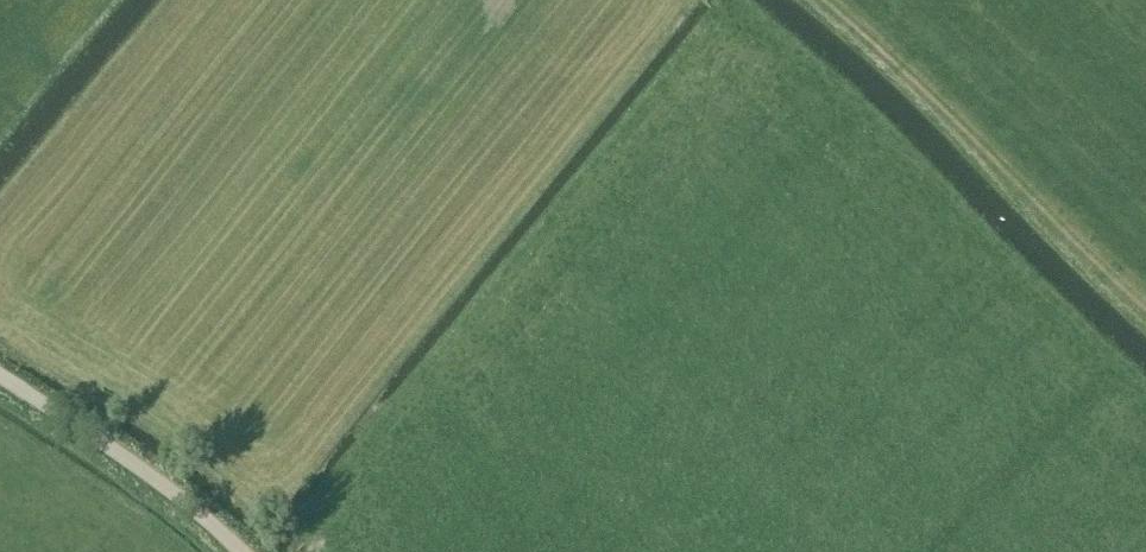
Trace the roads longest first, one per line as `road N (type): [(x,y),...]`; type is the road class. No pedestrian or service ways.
road 1 (unclassified): [(241,551),(167,489),(0,376)]

